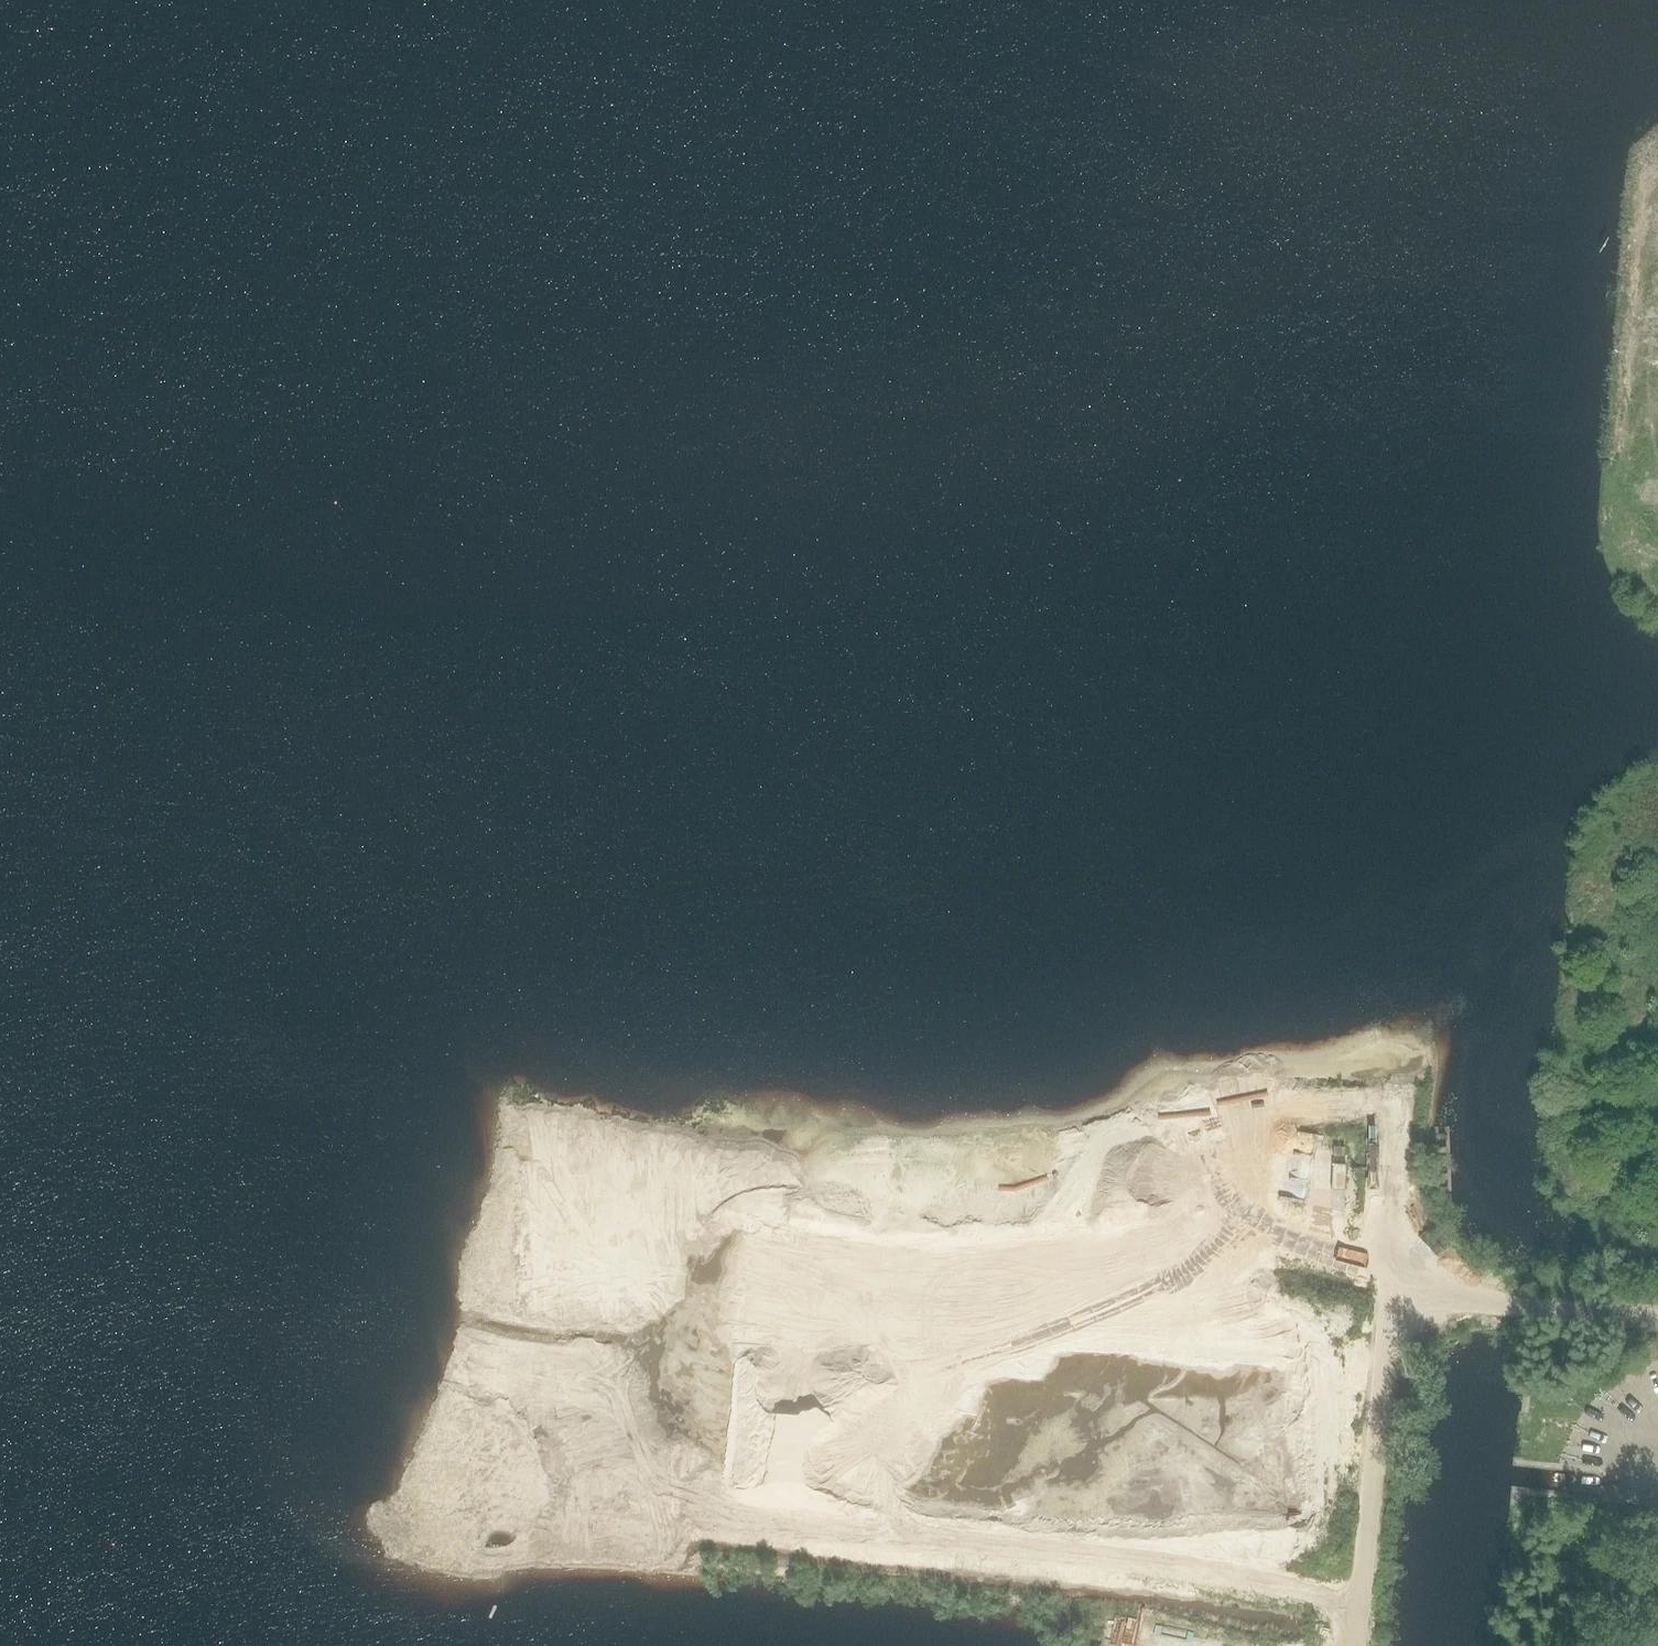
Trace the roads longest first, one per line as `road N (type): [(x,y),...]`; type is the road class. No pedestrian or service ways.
road 1 (unclassified): [(1657,1312),(1531,1313),(1407,1280),(1386,1260),(1380,1221),(1414,866)]

